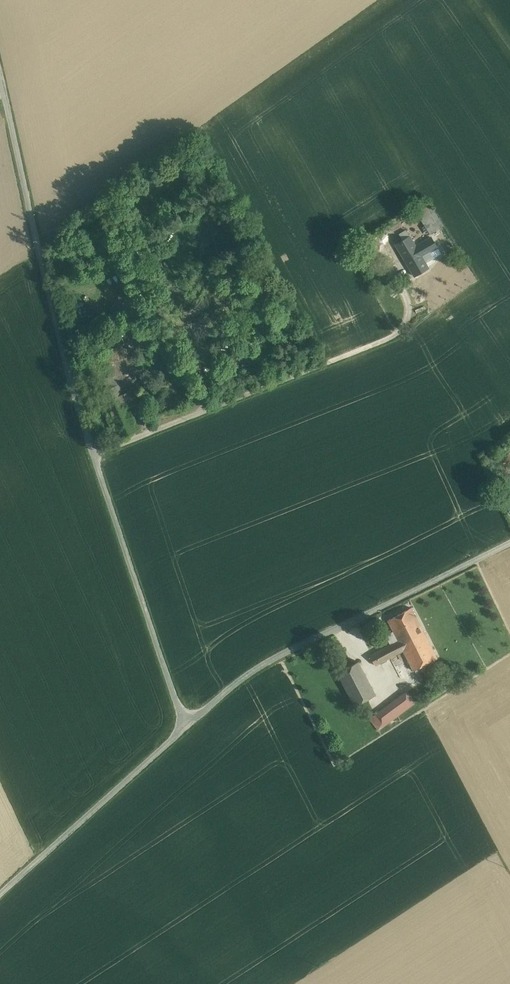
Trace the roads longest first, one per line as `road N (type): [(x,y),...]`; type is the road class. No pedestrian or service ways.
road 1 (unclassified): [(0,78),(67,370),(186,727)]
road 2 (unclassified): [(186,727),(282,654),(509,541)]
road 3 (unclassified): [(0,895),(186,727)]

